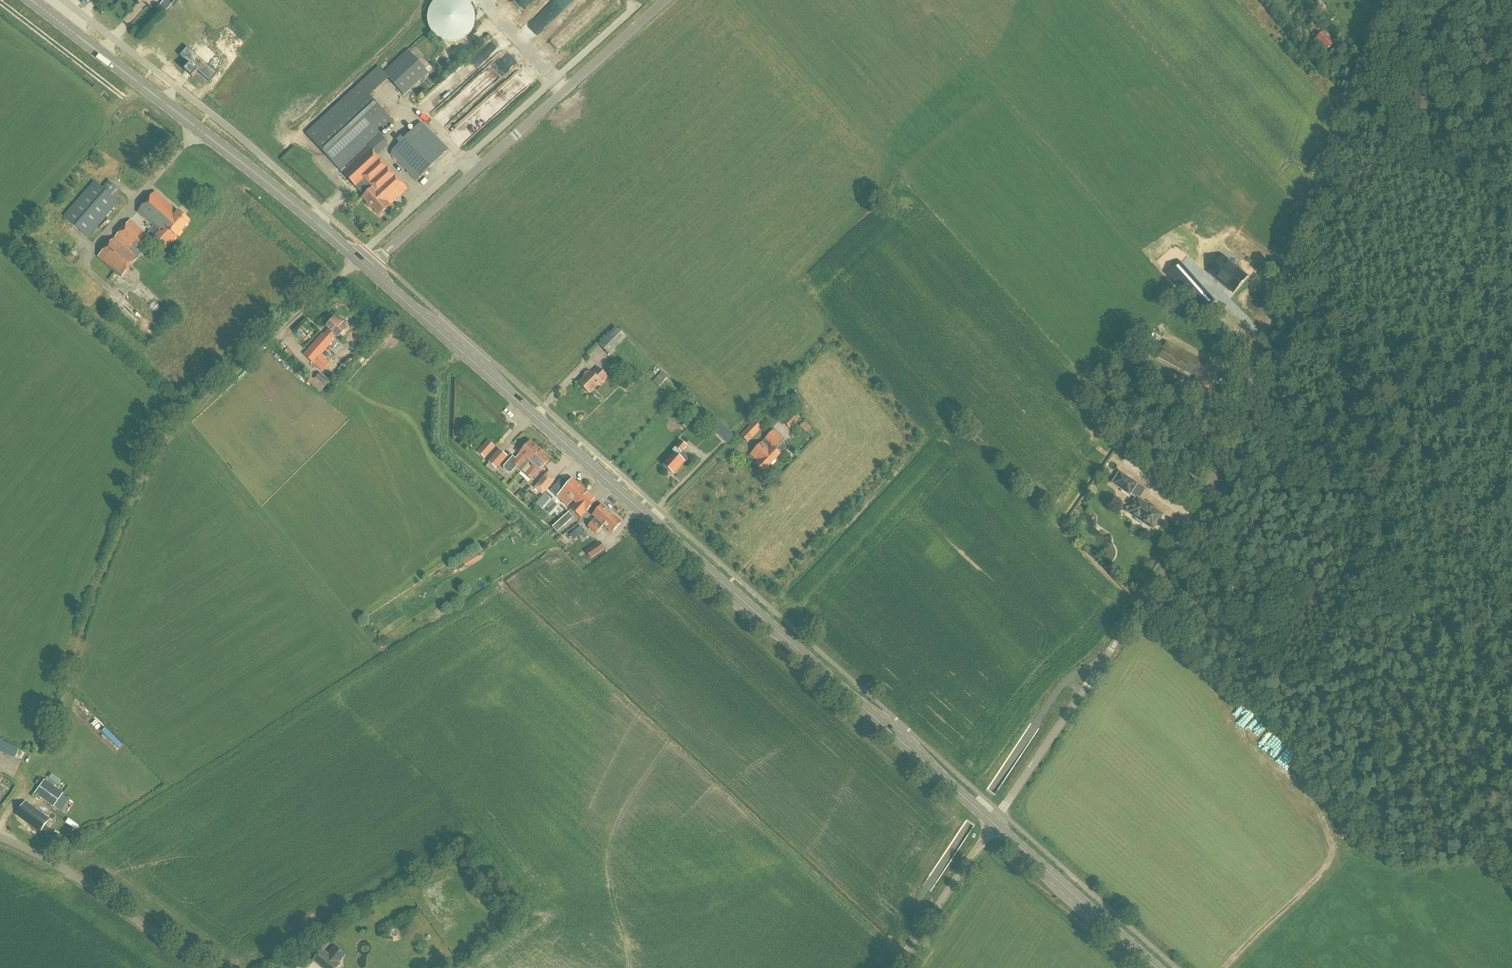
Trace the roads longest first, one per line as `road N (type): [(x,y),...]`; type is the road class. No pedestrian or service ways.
road 1 (unclassified): [(996,820),(1203,509),(1383,0)]
road 2 (secondary): [(996,820),(368,269)]
road 3 (secondary): [(356,259),(31,0)]
road 4 (unclassified): [(368,269),(665,0)]
road 5 (track): [(63,706),(102,573),(143,477),(168,436),(210,394)]
road 6 (unclassified): [(202,967),(68,871),(0,838)]
road 7 (secondary): [(1161,967),(996,820)]
road 8 (track): [(210,394),(356,259)]
road 9 (unclassified): [(896,967),(996,820)]
road 10 (track): [(0,823),(40,771),(63,706)]

